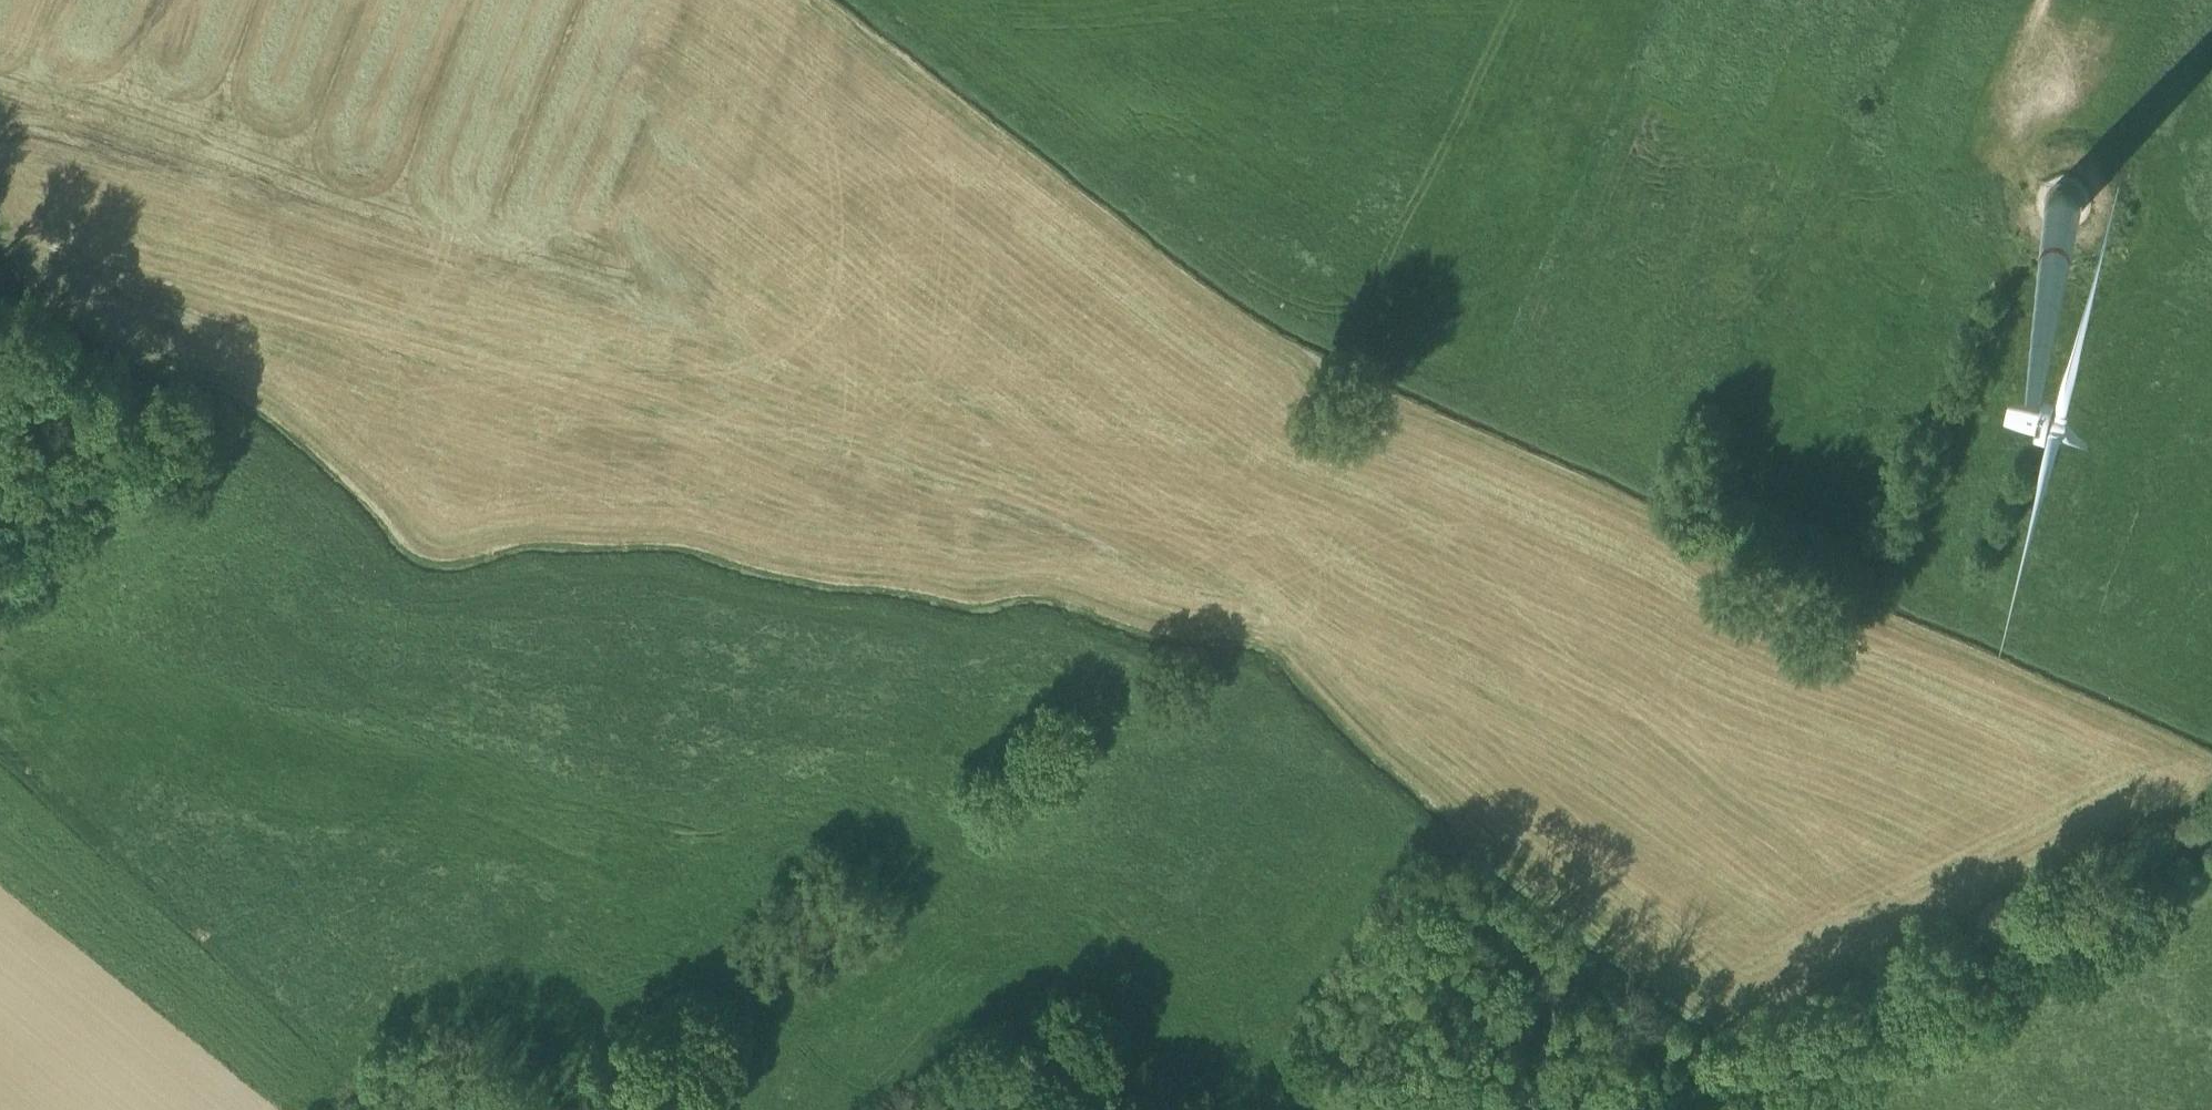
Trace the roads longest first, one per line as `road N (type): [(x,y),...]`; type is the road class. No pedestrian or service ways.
road 1 (track): [(2040,0),(1973,148)]

